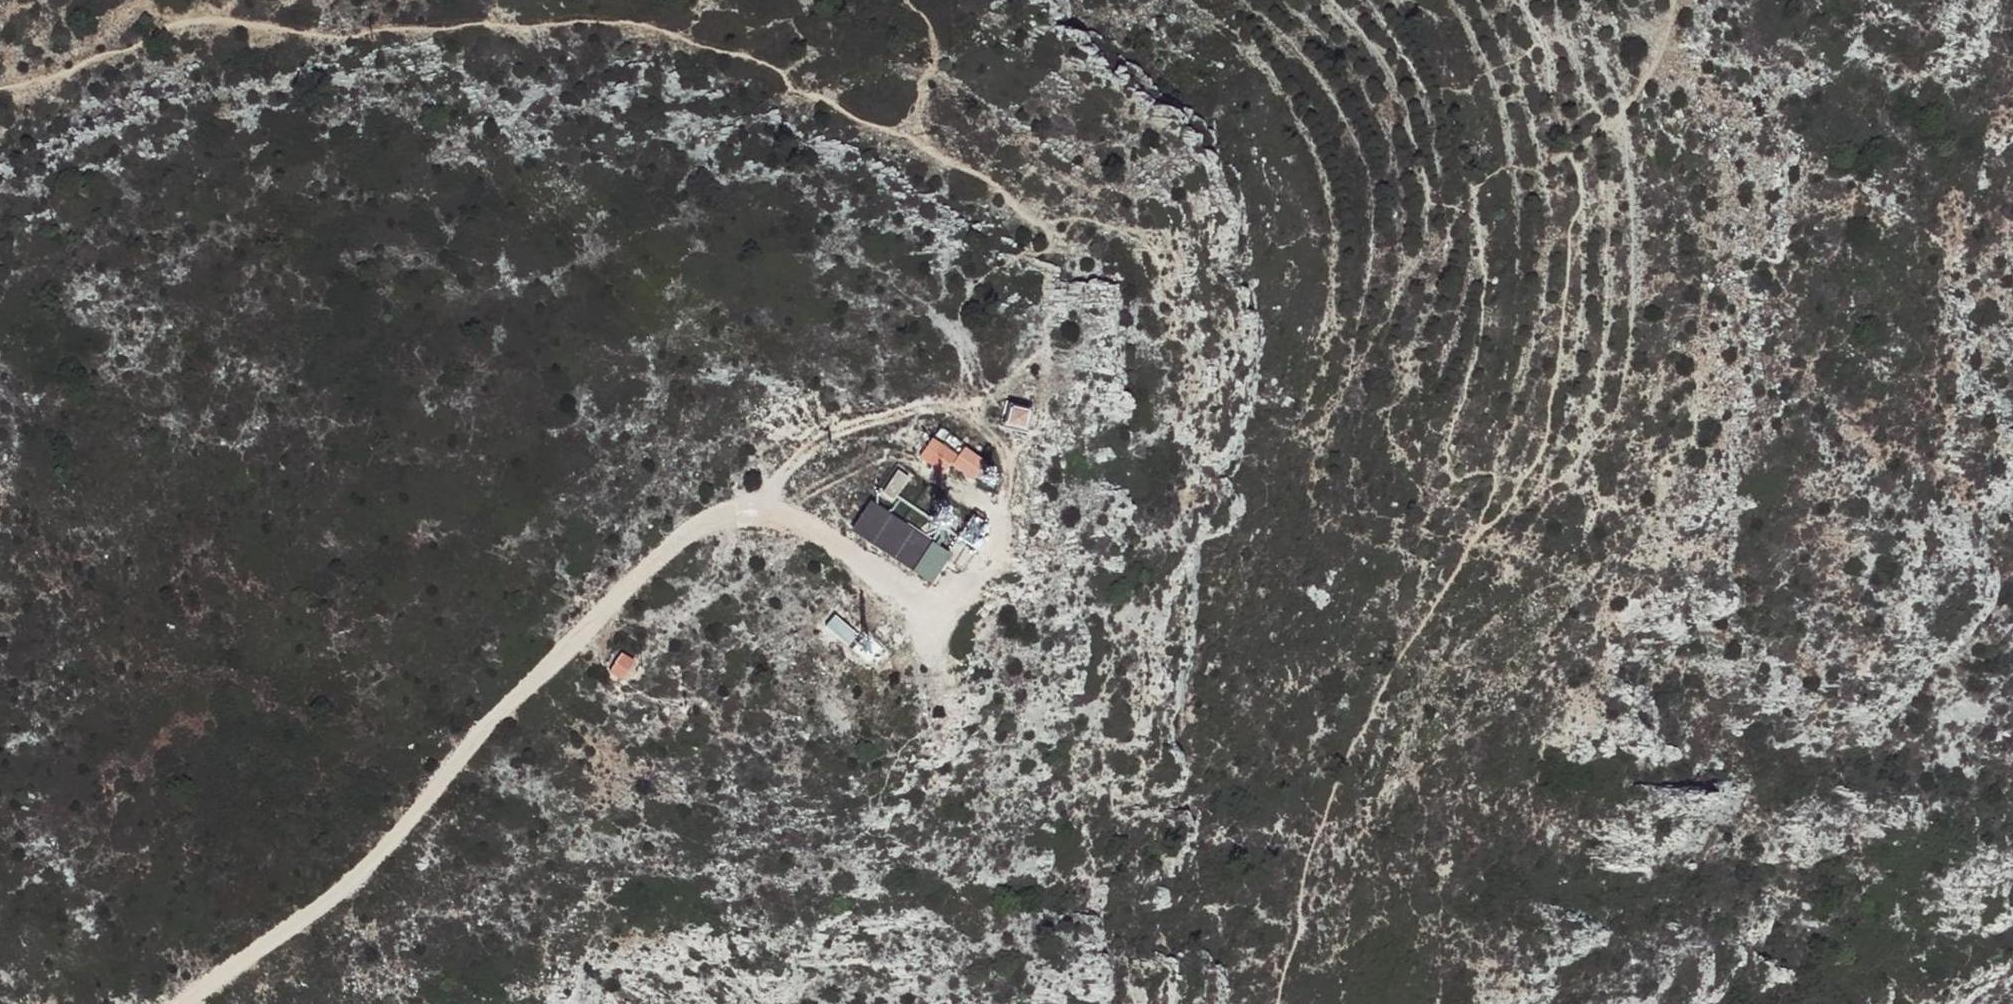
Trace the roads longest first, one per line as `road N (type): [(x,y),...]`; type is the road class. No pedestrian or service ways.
road 1 (track): [(178,1003),(361,873),(504,699),(662,556),(735,512),(789,518),(930,611),(958,599),(991,567),(1006,507)]

